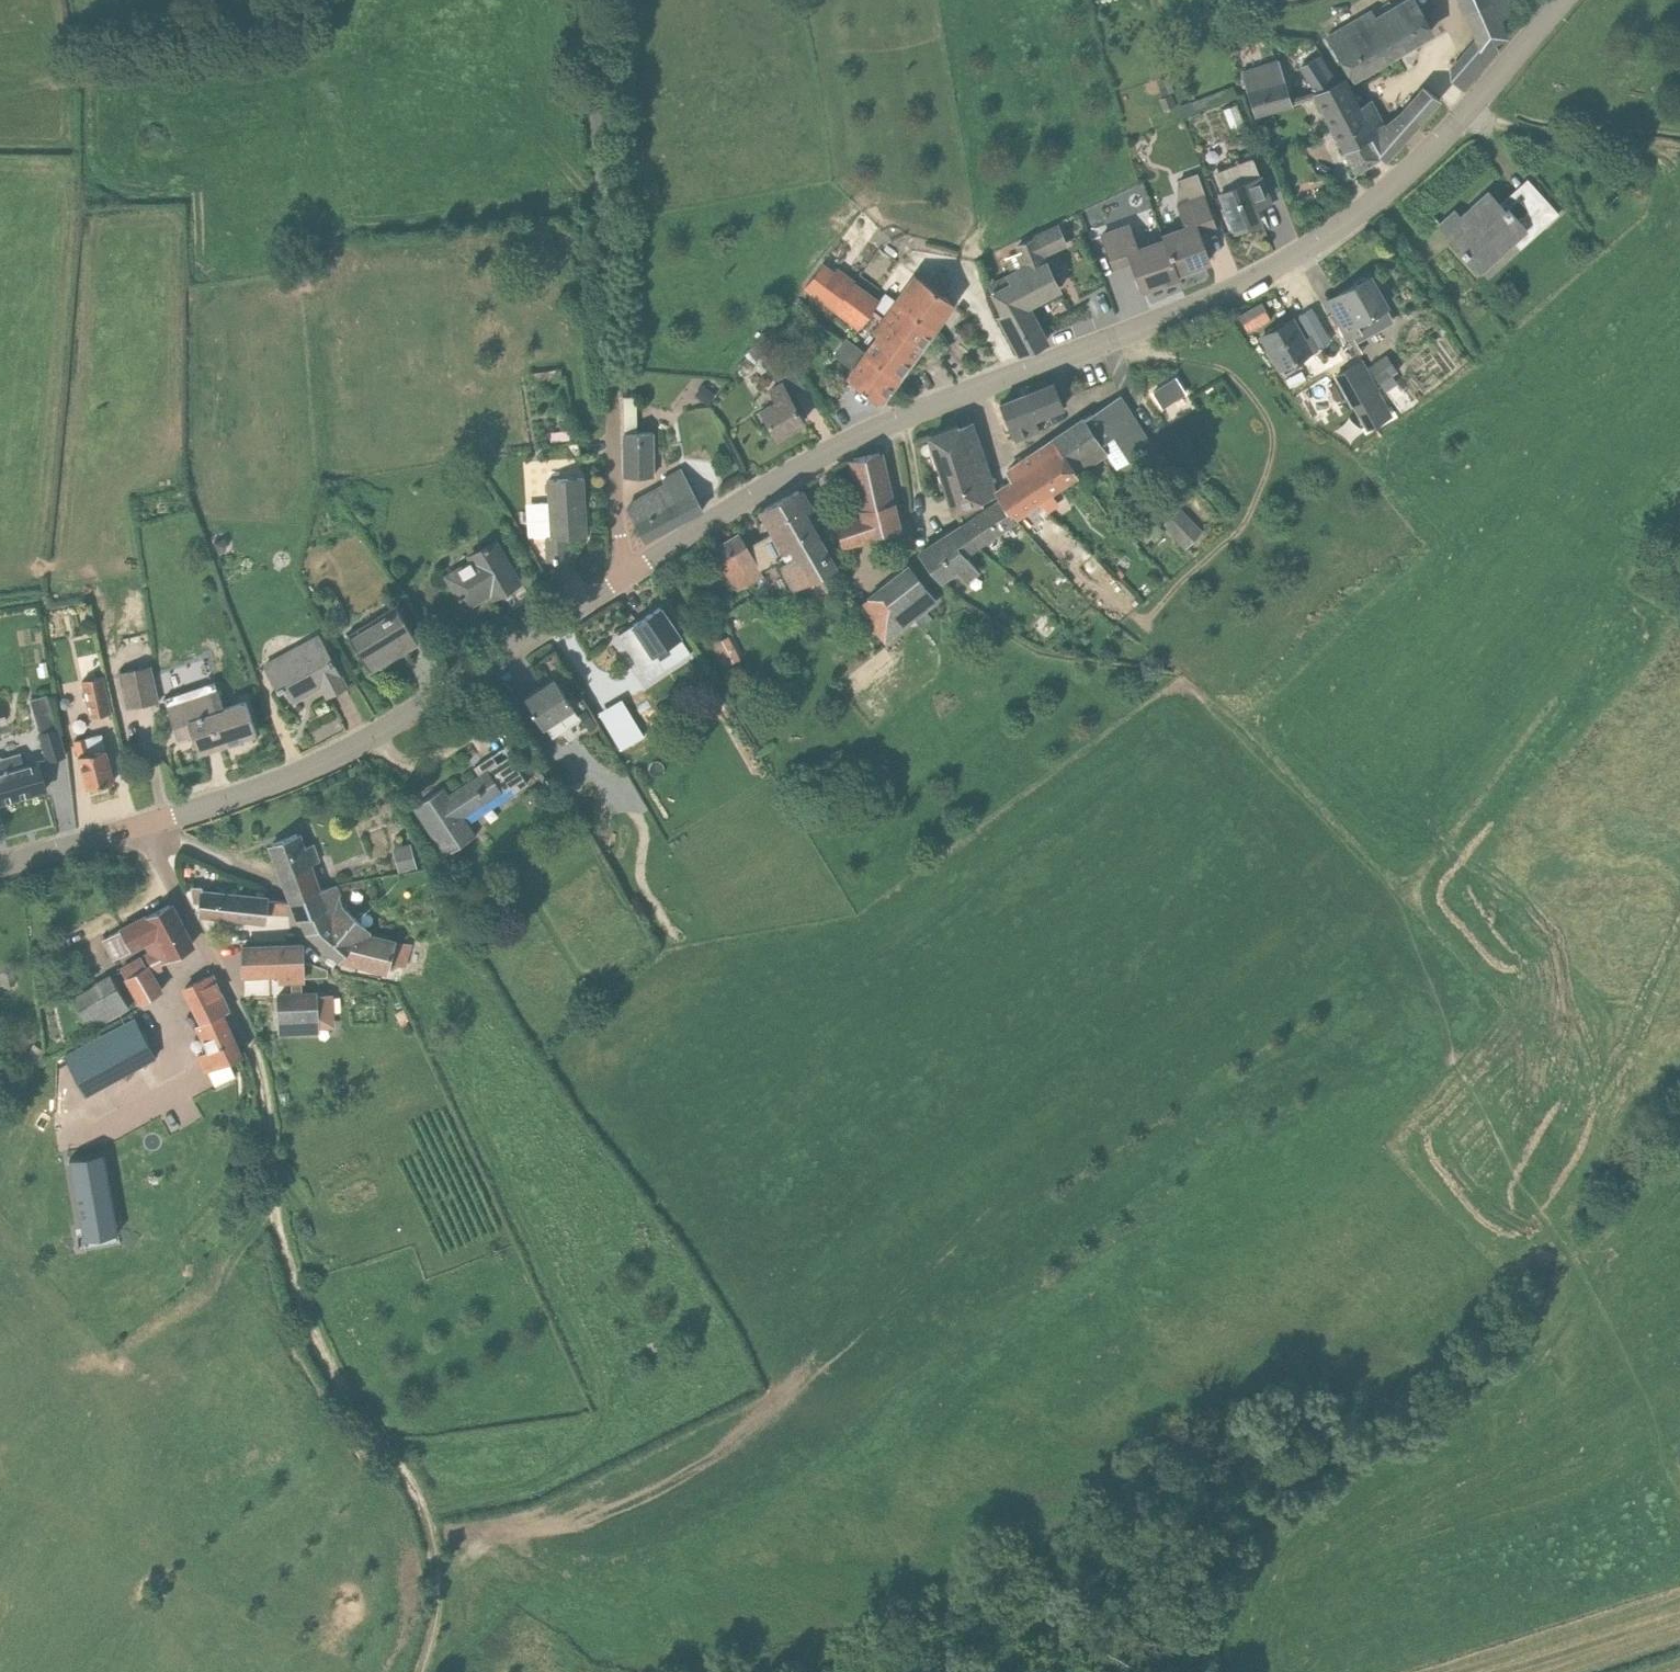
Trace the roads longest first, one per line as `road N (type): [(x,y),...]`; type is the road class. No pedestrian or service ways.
road 1 (unclassified): [(629,572),(830,449),(1167,317),(1280,263),(1385,191),(1563,0)]
road 2 (track): [(419,1671),(435,1584),(419,1506),(342,1391),(300,1308),(273,1199),(259,1067),(141,825)]
road 3 (unclassified): [(0,865),(313,766),(629,572)]
road 4 (unclassified): [(629,572),(615,505),(589,0)]

